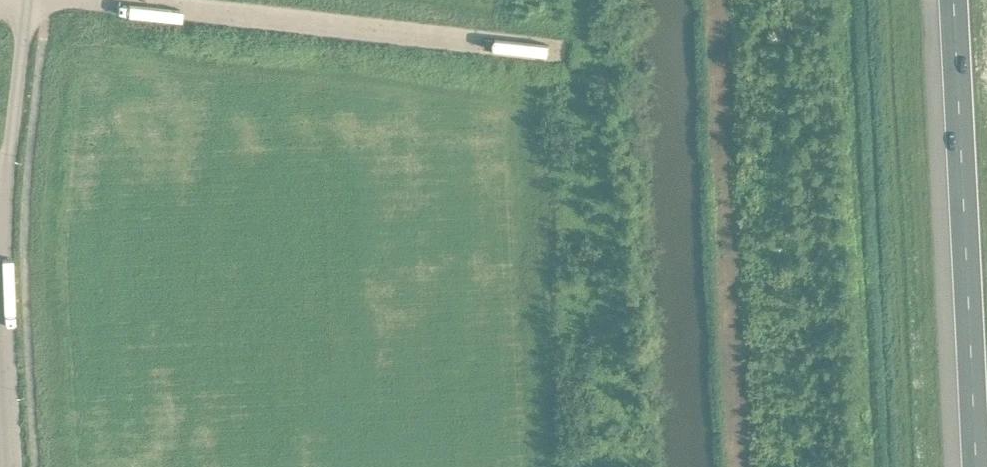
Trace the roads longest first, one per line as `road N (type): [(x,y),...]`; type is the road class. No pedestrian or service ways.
road 1 (unclassified): [(31,1),(549,57)]
road 2 (motorway): [(955,0),(979,466)]
road 3 (unclassified): [(0,289),(31,1)]
road 4 (unclassified): [(10,466),(0,289)]

